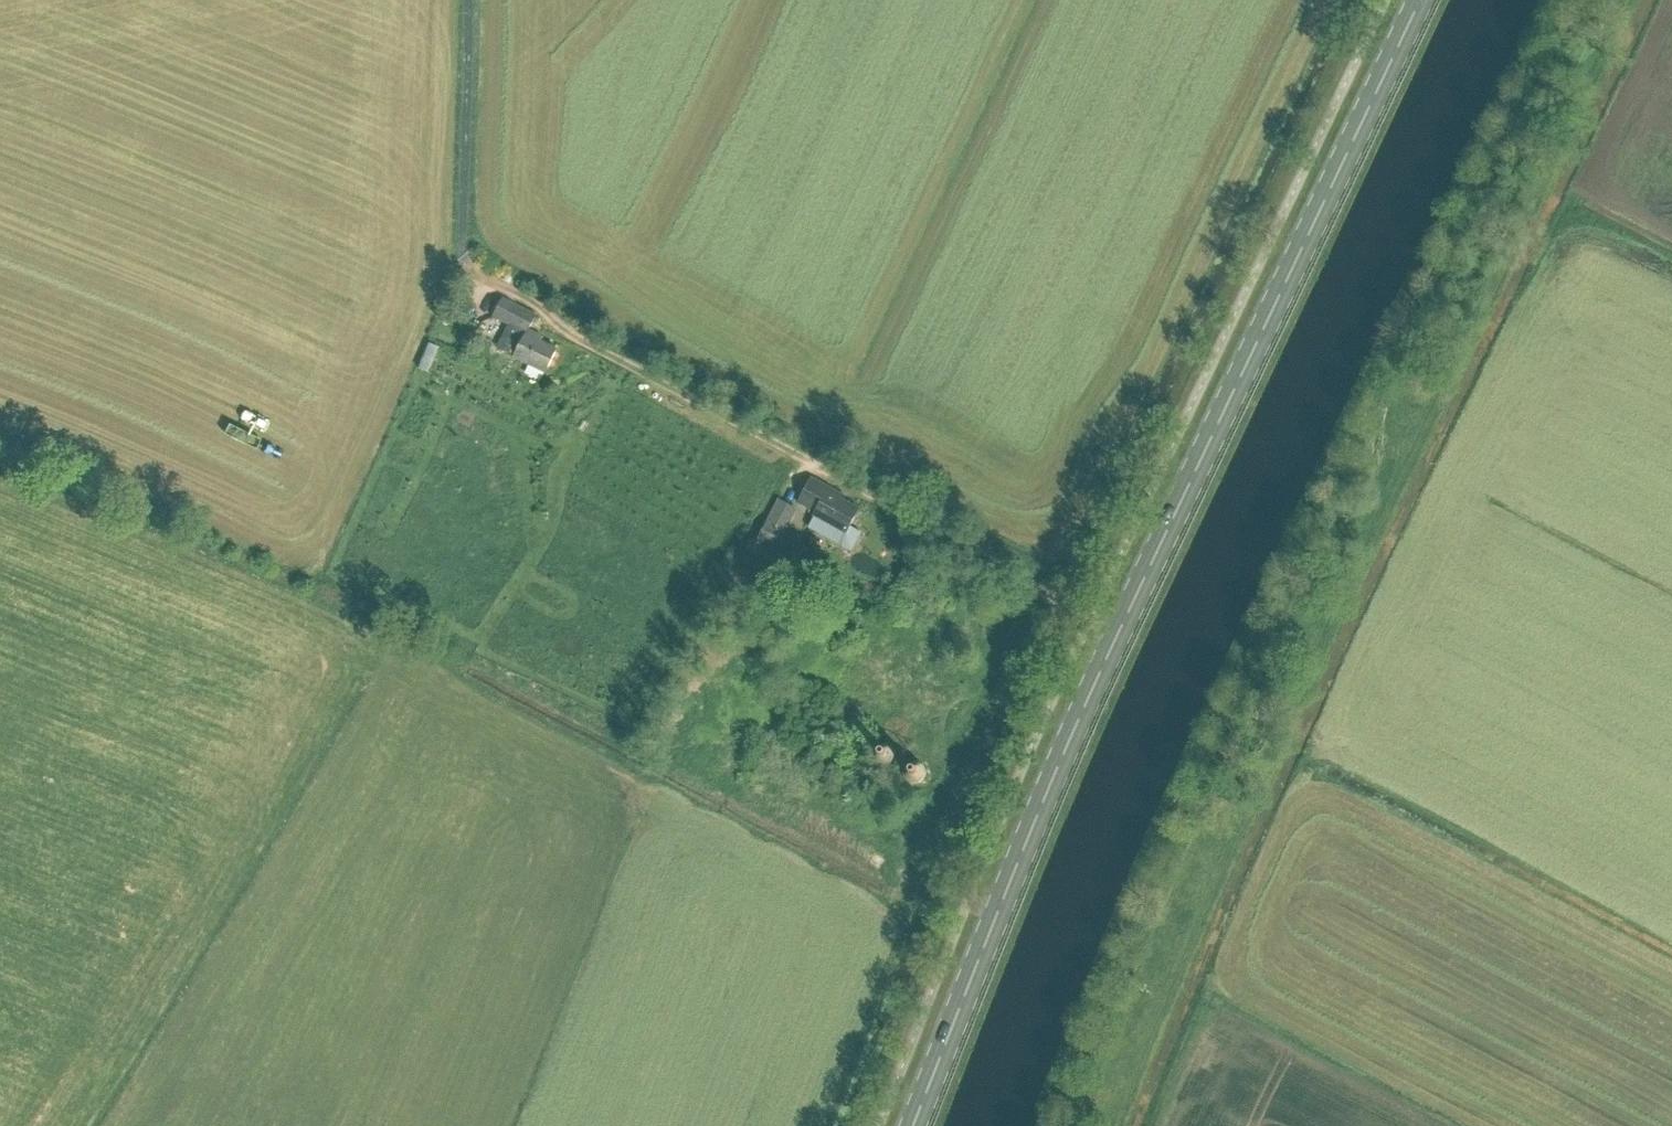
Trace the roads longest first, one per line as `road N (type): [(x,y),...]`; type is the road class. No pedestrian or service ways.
road 1 (track): [(1555,0),(1160,842),(1046,1125)]
road 2 (primary): [(910,1125),(1064,737),(1416,0)]

